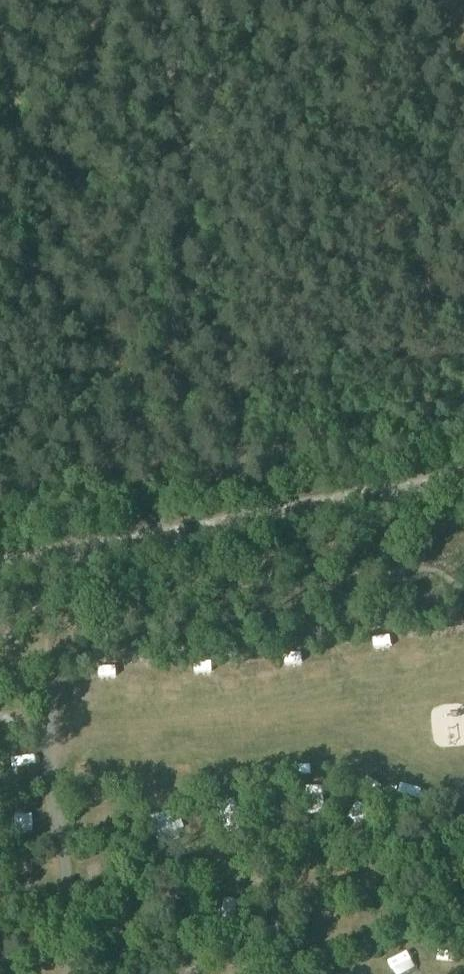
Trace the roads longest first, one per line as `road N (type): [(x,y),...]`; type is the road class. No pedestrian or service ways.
road 1 (track): [(248,466),(160,0)]
road 2 (unclassified): [(0,567),(463,480)]
road 3 (track): [(110,938),(140,893),(164,882),(273,879)]
road 4 (track): [(145,538),(143,495),(227,479),(248,466)]

